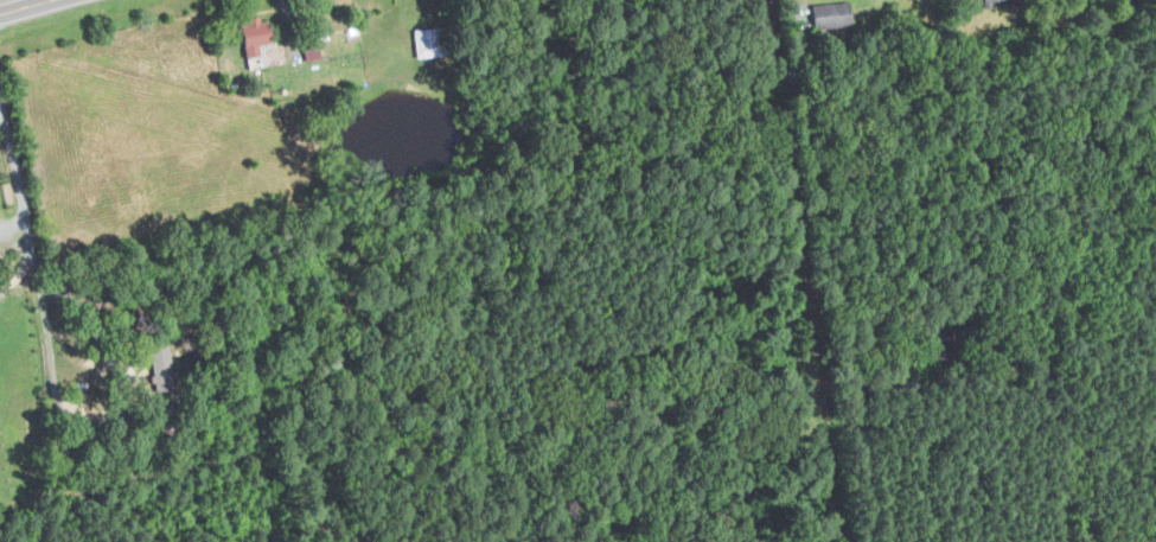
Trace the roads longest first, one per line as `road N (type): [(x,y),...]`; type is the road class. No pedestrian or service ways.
road 1 (residential): [(854,541),(785,55),(784,0)]

